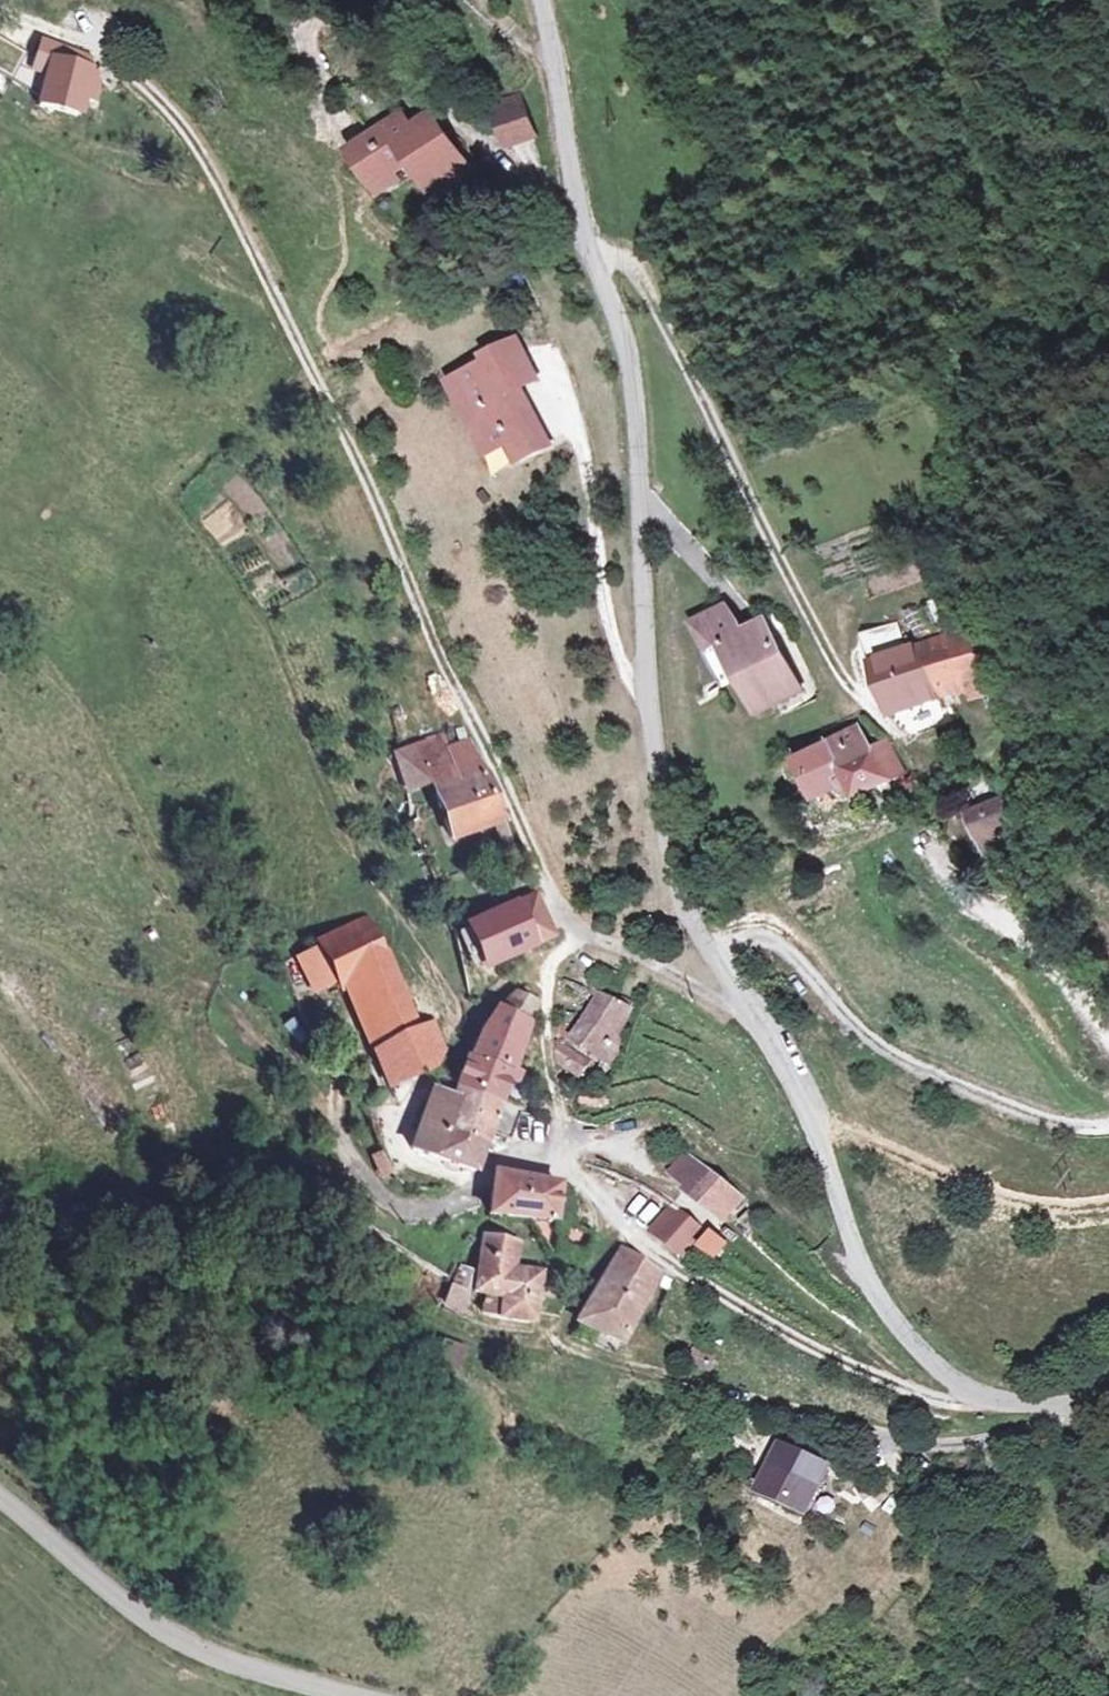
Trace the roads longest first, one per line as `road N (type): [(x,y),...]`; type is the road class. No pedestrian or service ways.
road 1 (track): [(0,9),(64,34),(162,107),(267,272),(536,864),(577,936)]
road 2 (residential): [(539,0),(582,224),(630,366),(654,726),(675,872),(758,1024)]
road 3 (track): [(947,715),(914,729),(892,728),(844,677),(661,310),(635,272),(595,257)]
road 4 (residential): [(758,1024),(815,1125),(862,1269),(901,1330),(943,1372),(999,1404),(1108,1401)]
road 5 (track): [(999,1404),(931,1400),(849,1372),(688,1277),(617,1226),(563,1168)]
road 6 (track): [(1108,1124),(1066,1125),(868,1042),(799,956),(774,941),(757,936),(715,953)]
road 7 (track): [(228,1008),(320,1102),(368,1192),(386,1206),(432,1212),(508,1163),(563,1168)]
road 8 (residential): [(349,1695),(218,1658),(173,1637),(0,1498)]
road 9 (track): [(723,1388),(881,1436),(971,1444),(1076,1404)]
road 10 (track): [(1108,1213),(1084,1216),(1000,1197),(869,1137),(815,1125)]
road 11 (track): [(932,846),(1022,933),(1108,1038)]
road 12 (track): [(563,1168),(547,999),(551,963),(577,936)]
road 13 (residential): [(577,936),(655,964),(758,1024)]

